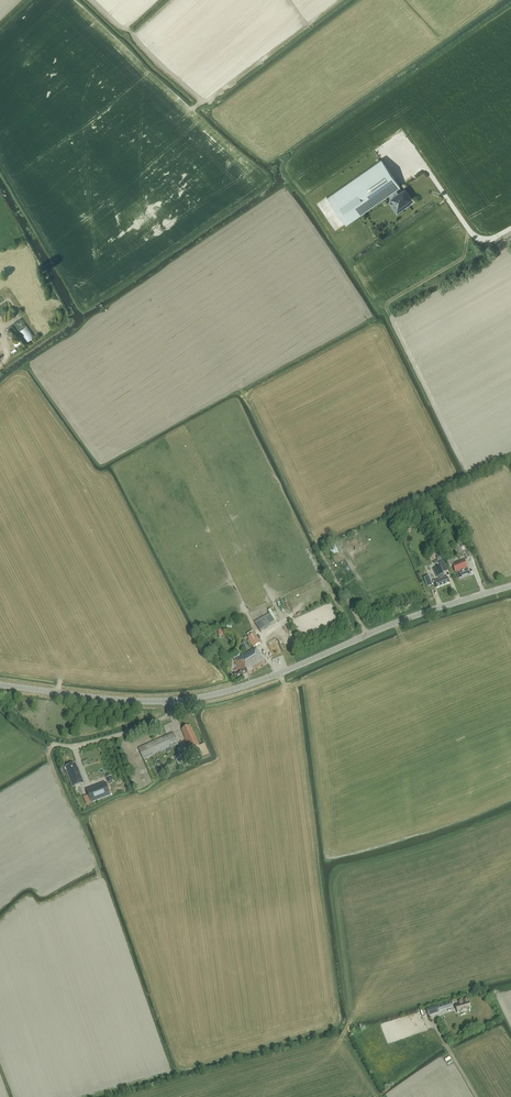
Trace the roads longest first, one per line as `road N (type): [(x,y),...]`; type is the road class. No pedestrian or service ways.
road 1 (tertiary): [(0,685),(122,700),(206,696),(510,586)]

